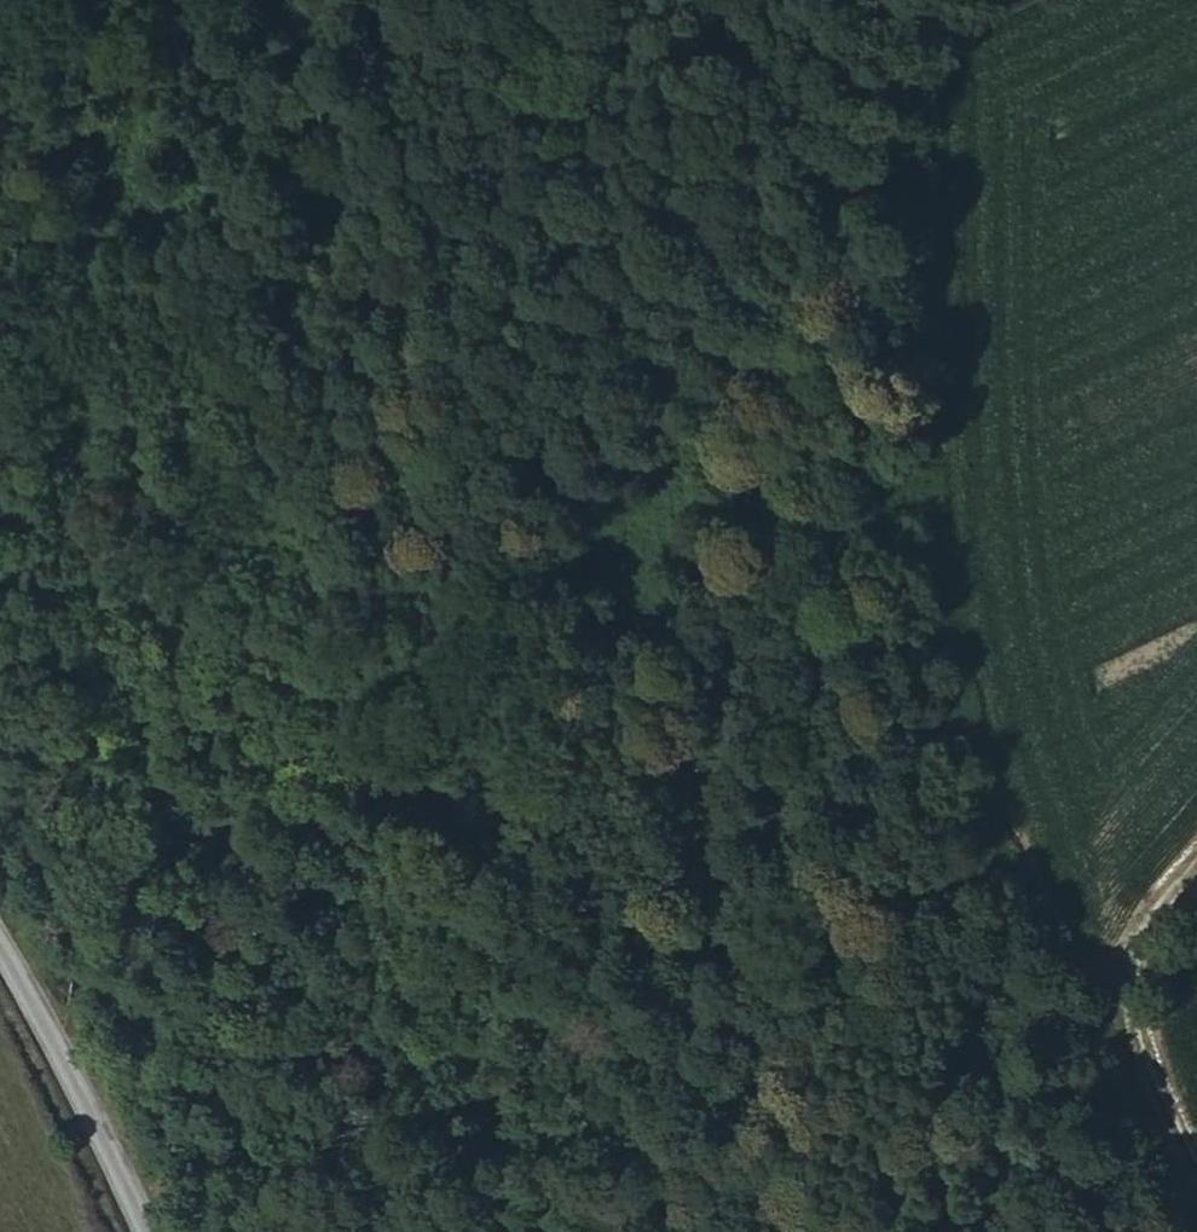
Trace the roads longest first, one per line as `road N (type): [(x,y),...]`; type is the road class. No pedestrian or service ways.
road 1 (unclassified): [(0,958),(114,1156),(146,1231)]
road 2 (track): [(1196,1168),(1135,1046)]

